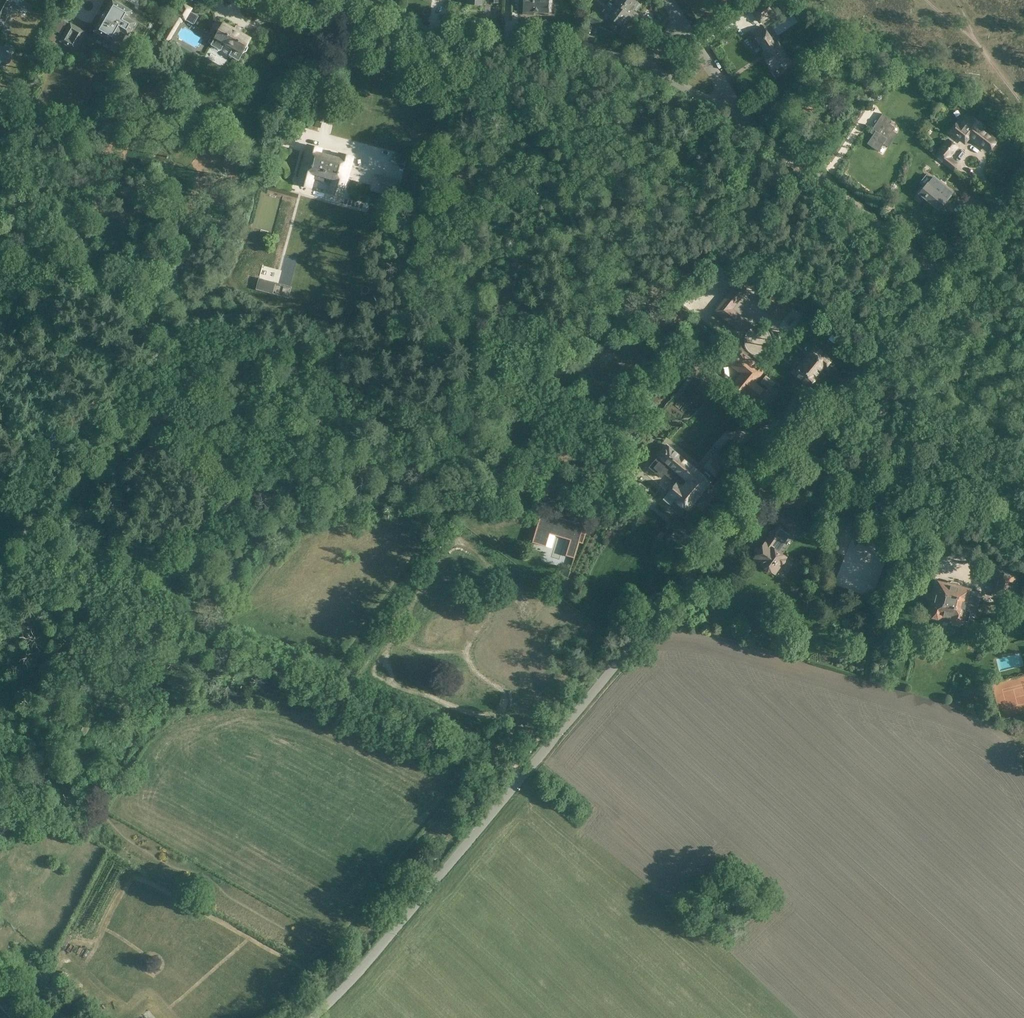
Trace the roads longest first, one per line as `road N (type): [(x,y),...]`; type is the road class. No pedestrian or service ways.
road 1 (unclassified): [(313,1017),(938,274)]
road 2 (track): [(0,549),(214,632),(529,770)]
road 3 (residential): [(643,64),(391,27),(308,0)]
road 4 (residential): [(938,274),(744,117)]
road 5 (track): [(1023,545),(948,496),(928,533),(931,554),(988,573)]
road 6 (track): [(948,496),(805,439)]
road 7 (unclassified): [(938,274),(1023,168)]
road 8 (track): [(108,684),(150,660),(208,657),(214,632)]

